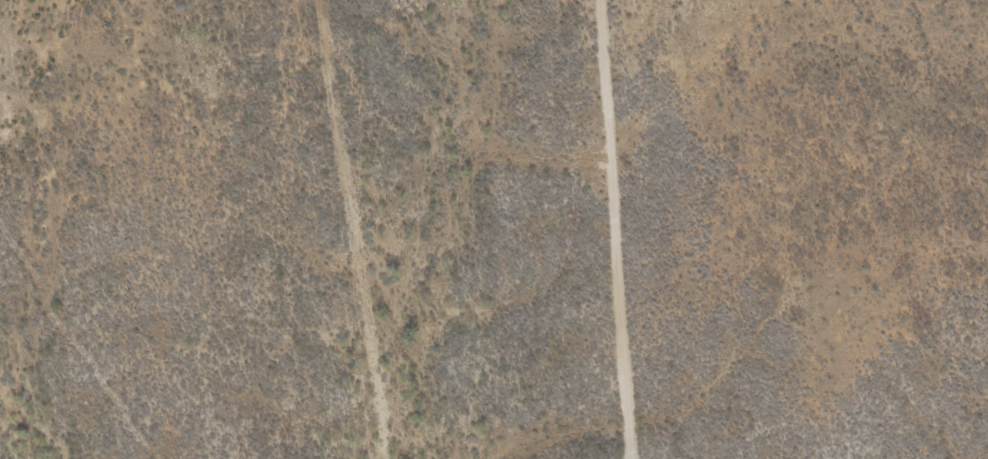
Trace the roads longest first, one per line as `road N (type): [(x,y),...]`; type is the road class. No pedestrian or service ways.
road 1 (residential): [(607,0),(639,458)]

